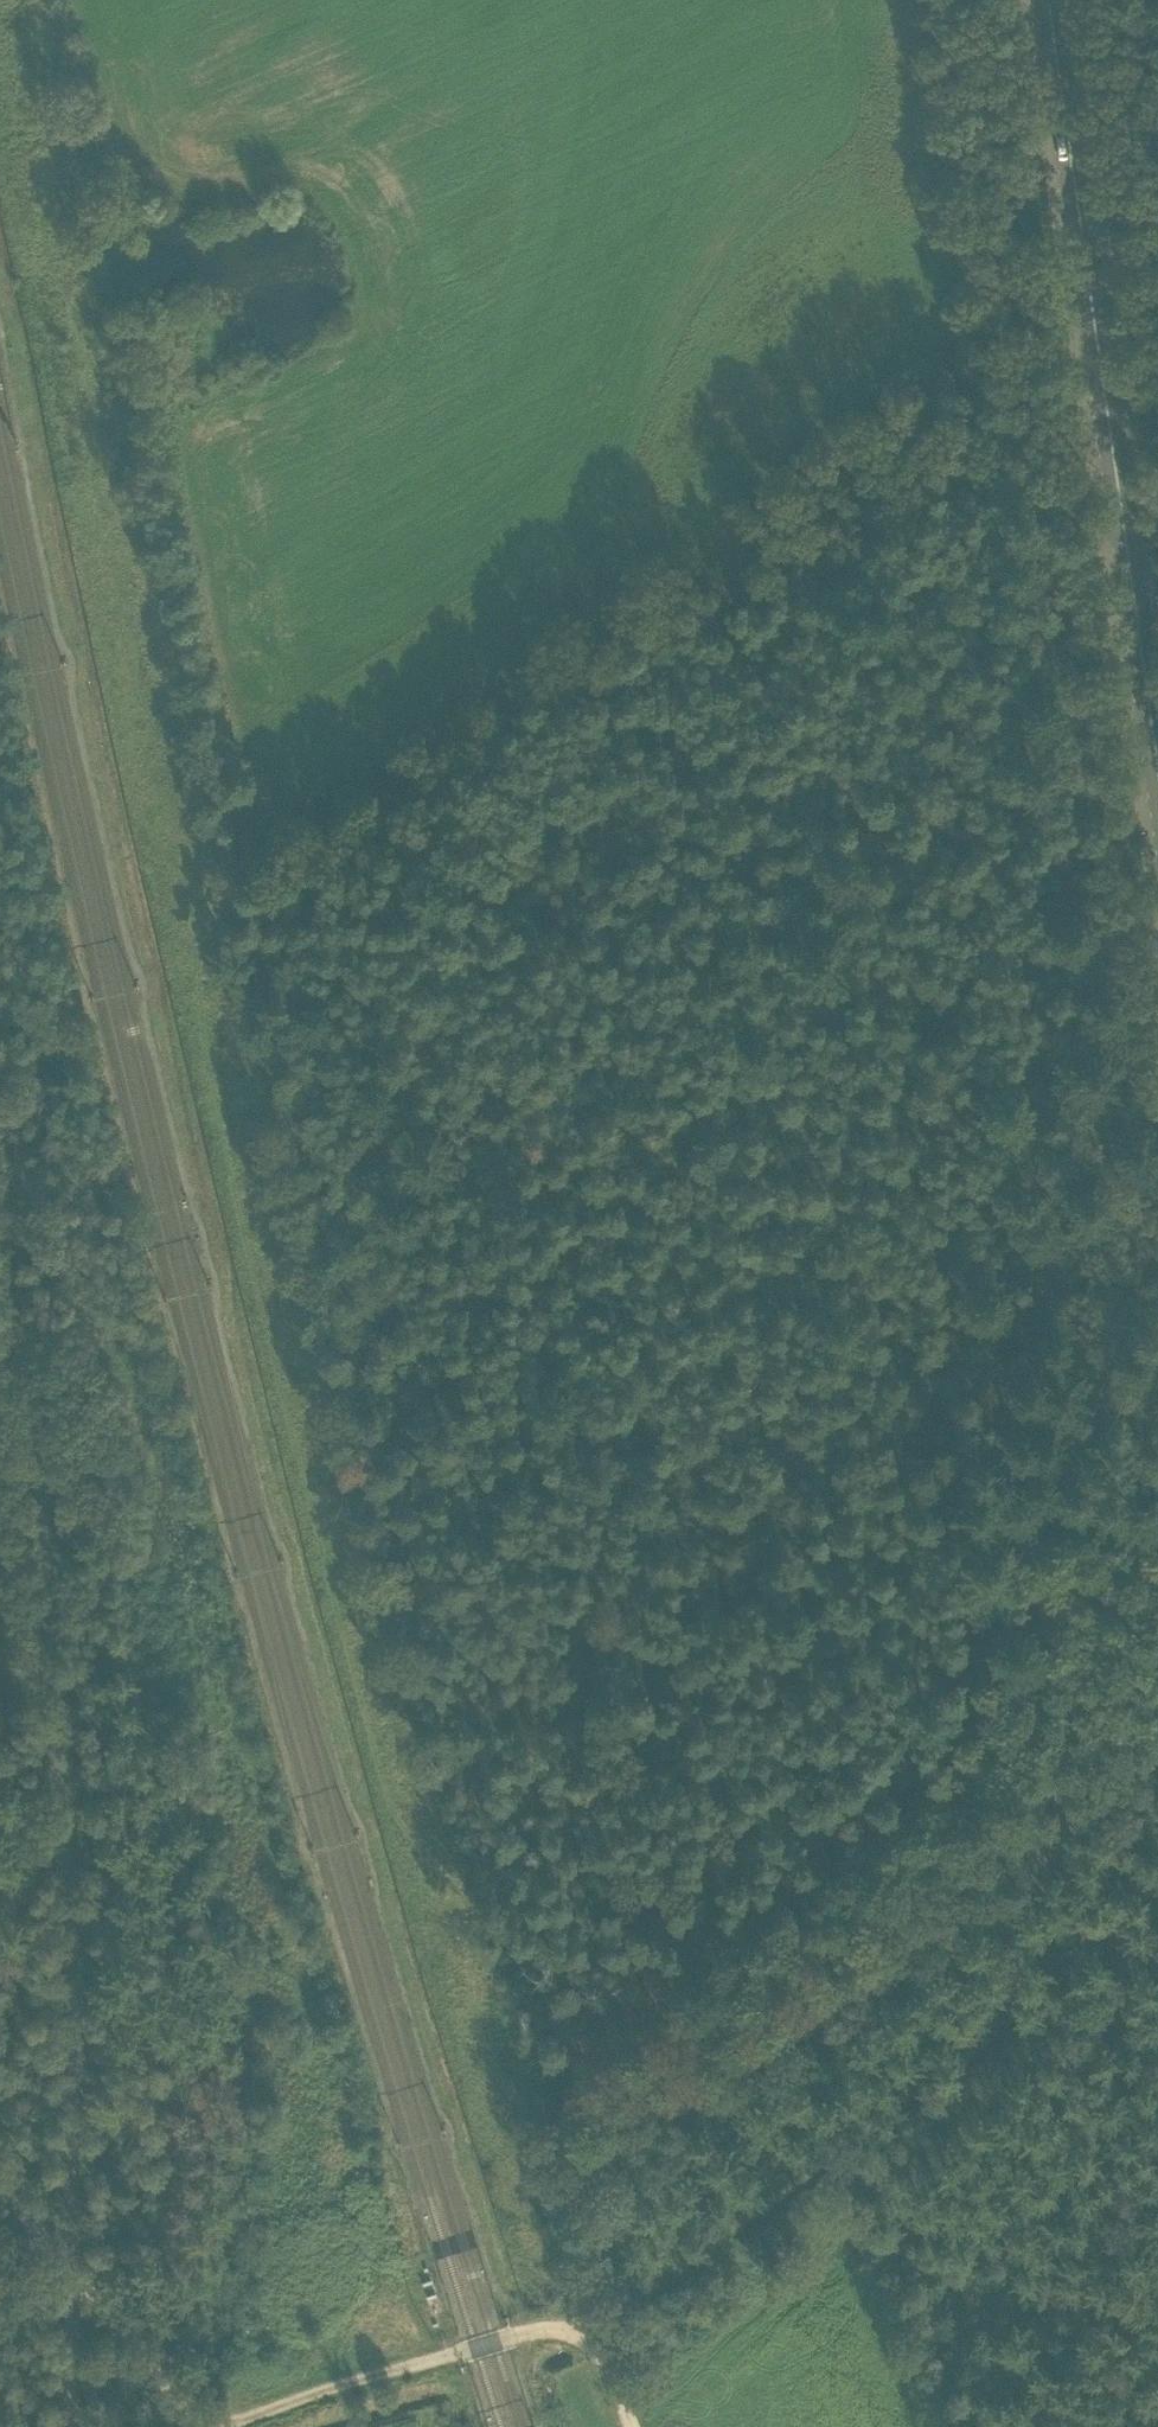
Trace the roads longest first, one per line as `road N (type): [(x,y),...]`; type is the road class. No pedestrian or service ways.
road 1 (secondary): [(1157,761),(1049,0)]
road 2 (track): [(20,2211),(0,1704)]
road 3 (track): [(642,2426),(629,2390),(570,2328),(494,2342),(220,2426)]
road 4 (track): [(214,2426),(190,2419),(96,2297),(74,2287),(0,2183)]

